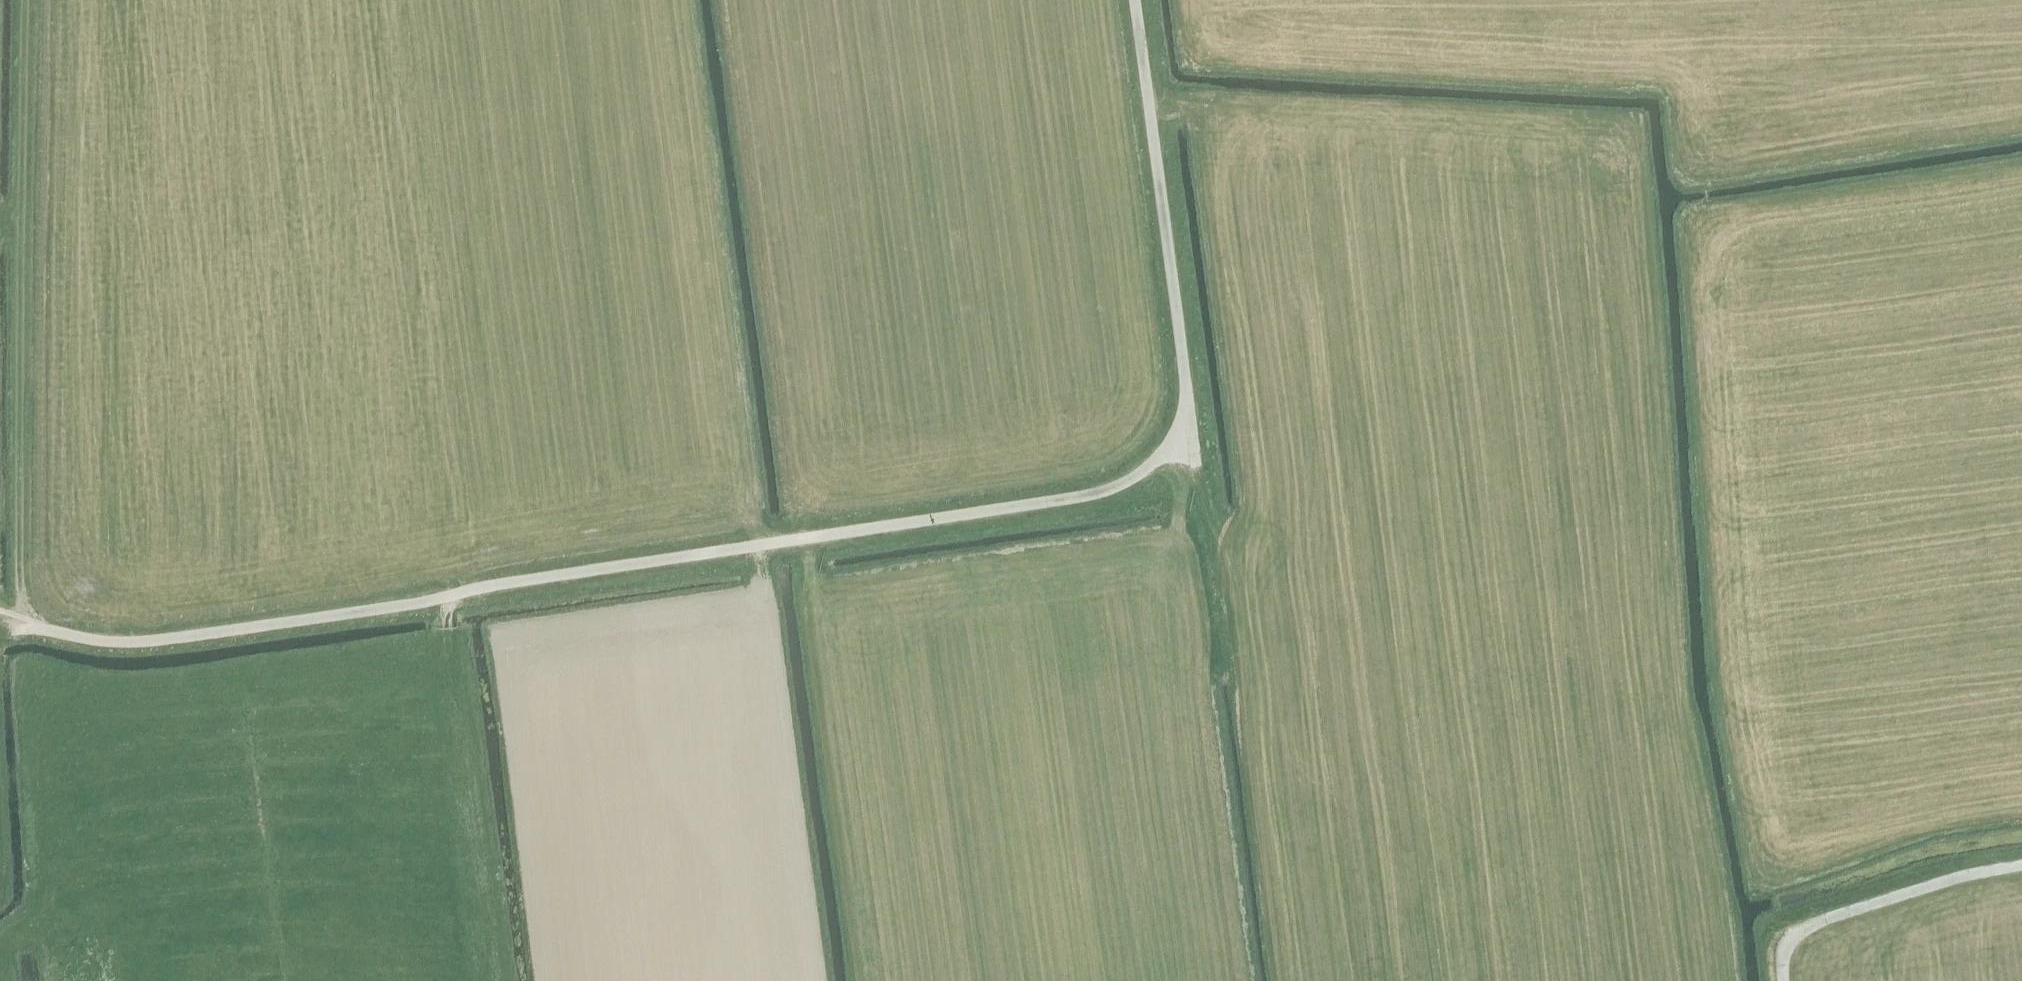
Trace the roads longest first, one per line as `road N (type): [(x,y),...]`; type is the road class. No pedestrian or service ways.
road 1 (track): [(21,617),(24,0)]

